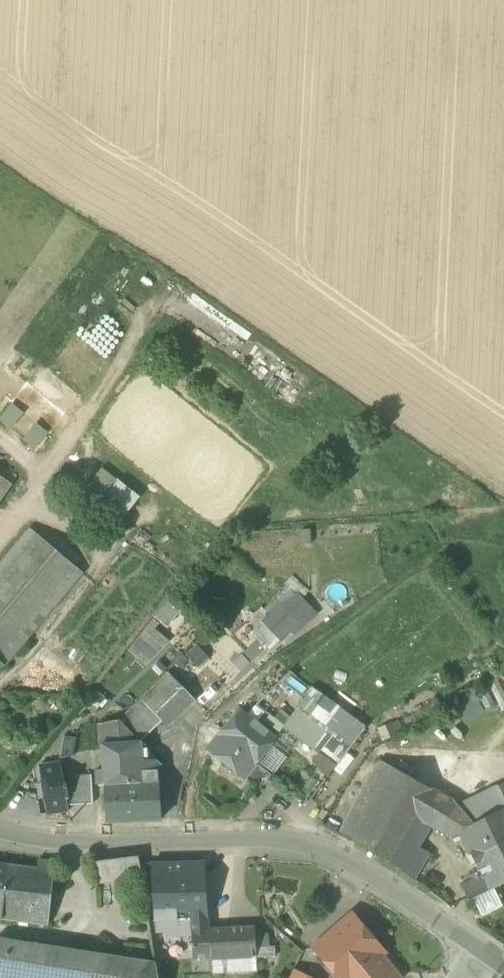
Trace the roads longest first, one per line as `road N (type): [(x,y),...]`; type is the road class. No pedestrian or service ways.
road 1 (residential): [(479,947),(312,844),(114,841),(0,828)]

